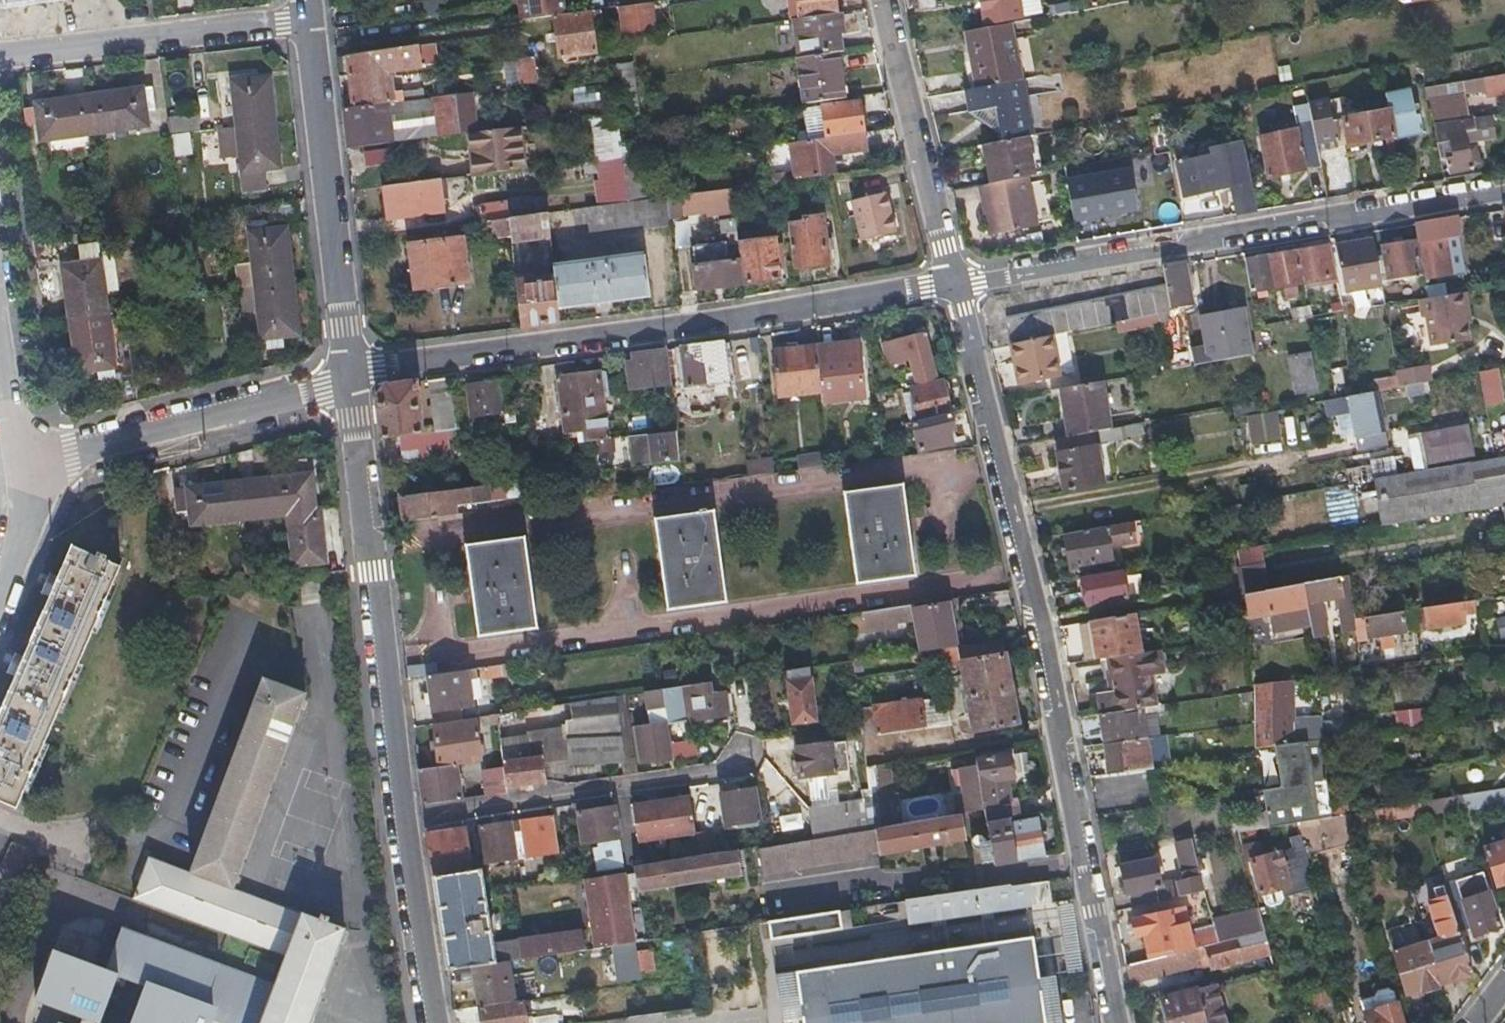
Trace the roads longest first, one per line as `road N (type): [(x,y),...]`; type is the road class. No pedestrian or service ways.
road 1 (residential): [(952,283),(1033,618),(1116,1022)]
road 2 (residential): [(352,374),(952,283)]
road 3 (residential): [(1504,190),(952,283)]
road 4 (residential): [(393,818),(352,374)]
road 5 (residential): [(352,374),(311,21)]
road 6 (residential): [(393,818),(744,767)]
road 7 (residential): [(43,468),(352,374)]
road 8 (residential): [(0,57),(311,21)]
road 9 (residential): [(952,283),(882,0)]
road 10 (residential): [(435,1022),(393,818)]
road 11 (residential): [(43,468),(23,462),(17,449),(0,350)]
road 12 (residential): [(0,594),(43,468)]

